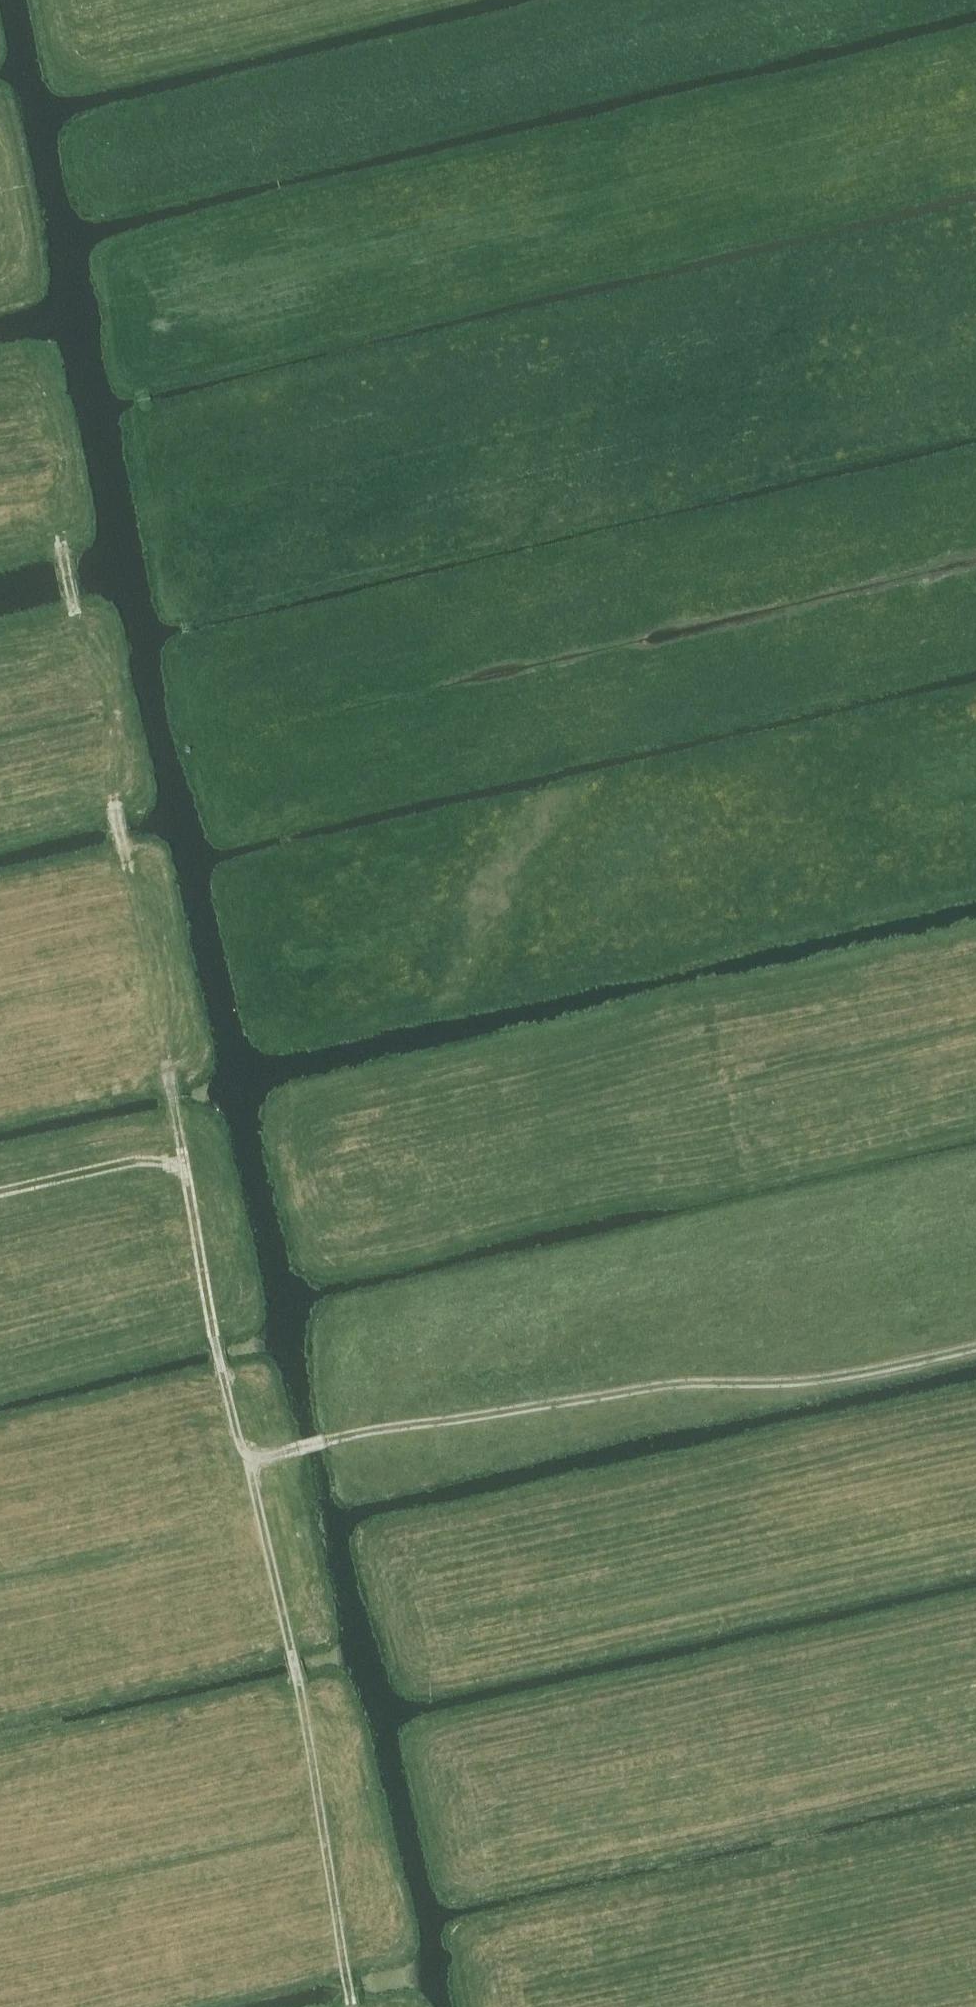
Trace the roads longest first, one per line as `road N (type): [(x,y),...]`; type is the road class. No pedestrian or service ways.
road 1 (track): [(173,1090),(215,1341),(248,1460),(334,1438),(677,1387),(826,1383),(975,1349)]
road 2 (track): [(353,2006),(299,1681),(248,1460)]
road 3 (track): [(0,1195),(135,1164),(184,1166)]

